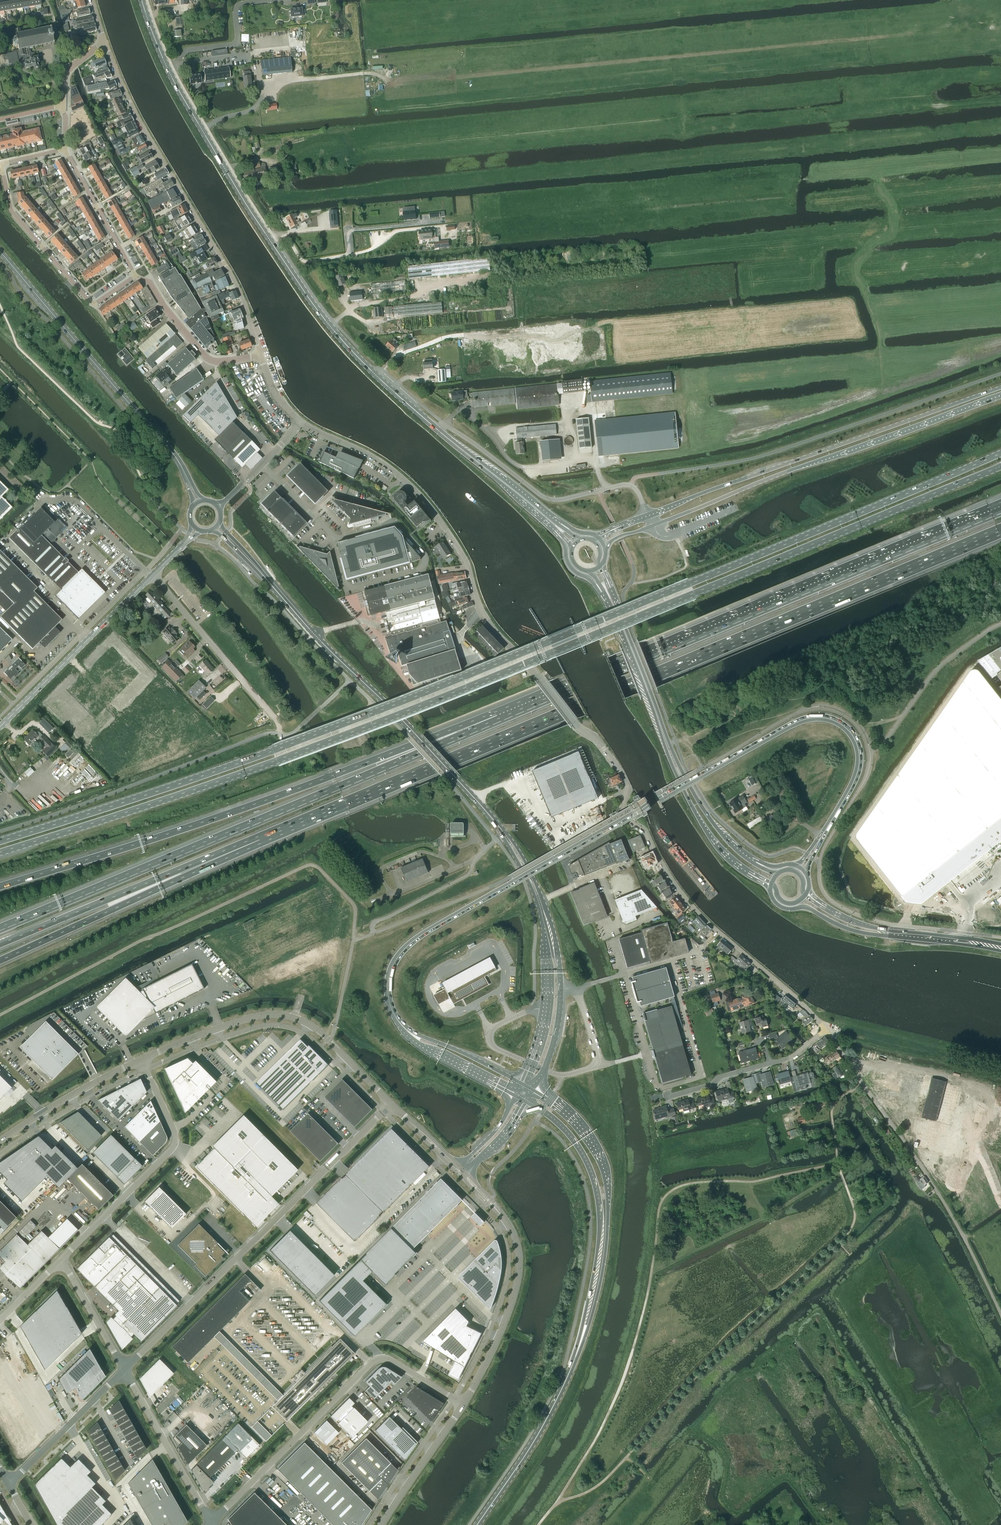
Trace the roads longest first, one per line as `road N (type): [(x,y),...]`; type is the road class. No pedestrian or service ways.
road 1 (primary): [(1000,453),(429,693),(0,841)]
road 2 (primary): [(0,852),(433,703),(1000,466)]
road 3 (motorway): [(260,840),(1000,530)]
road 4 (primary): [(821,838),(859,757),(847,729),(815,717),(414,940),(388,986),(405,1029)]
road 5 (unclassified): [(826,1031),(690,903),(625,812),(621,772),(481,610)]
road 6 (motorway): [(1000,510),(498,718)]
road 7 (motorway): [(498,718),(0,927)]
road 8 (primary): [(439,431),(356,358),(307,295),(183,98),(142,0)]
road 9 (motorway): [(498,718),(0,886)]
road 10 (unclassified): [(125,1369),(391,1104)]
road 11 (primary): [(1000,387),(648,516)]
road 12 (primary): [(654,525),(1000,393)]
road 13 (residential): [(260,355),(242,297),(134,111),(105,42)]
road 14 (unclassified): [(1000,1315),(927,1176),(826,1031)]
road 15 (unclassified): [(211,1524),(379,1358),(463,1404)]
road 16 (primary): [(477,1524),(569,1374),(594,1294),(603,1225)]
road 17 (secondary): [(489,815),(277,591)]
road 18 (unclassified): [(391,1104),(318,1029),(286,1016),(255,1017),(141,1060)]
road 19 (residential): [(65,149),(2,165),(13,213),(92,304),(136,276)]
road 20 (motorway): [(0,961),(260,840)]
road 21 (motorway): [(0,944),(260,840)]
road 22 (residential): [(481,610),(465,559),(411,485),(300,421)]
road 23 (secondary): [(175,455),(0,252)]
road 24 (unclassified): [(463,1404),(502,1331),(519,1267),(509,1225),(464,1175)]
road 25 (unclassified): [(61,1261),(177,1141),(141,1060)]
road 26 (unclassified): [(333,539),(352,588),(419,569),(424,561),(396,522),(345,536)]
road 27 (secondary): [(0,727),(151,576)]
road 28 (unclassified): [(275,719),(151,576)]
road 29 (secondary): [(501,835),(540,914),(545,1009)]
road 30 (unclassified): [(211,1524),(125,1369)]
road 31 (unclassified): [(597,491),(545,497),(446,424)]
road 32 (secondary): [(560,988),(551,923),(505,831)]
road 33 (unclassified): [(8,1484),(125,1369)]
road 34 (primary): [(603,1225),(606,1189),(594,1150),(570,1117),(533,1090)]
road 35 (residential): [(260,355),(205,357),(150,283),(136,276)]
road 36 (unclassified): [(141,1060),(0,1141)]
road 37 (primary): [(667,743),(704,827),(748,873)]
road 38 (primary): [(667,743),(611,600)]
road 39 (primary): [(756,862),(715,826),(667,743)]
road 40 (primary): [(526,1102),(576,1147),(603,1225)]
road 41 (secondary): [(770,889),(785,908),(809,908),(860,932),(904,935)]
road 42 (residential): [(136,276),(65,149)]
road 43 (unclassified): [(382,1524),(463,1404)]
road 44 (primary): [(546,517),(439,431)]
road 45 (unclassified): [(576,988),(597,1062),(566,1075),(544,1069)]
road 46 (primary): [(405,1029),(515,1096)]
road 47 (primary): [(521,1083),(405,1029)]
road 48 (unclassified): [(125,1369),(61,1261)]

